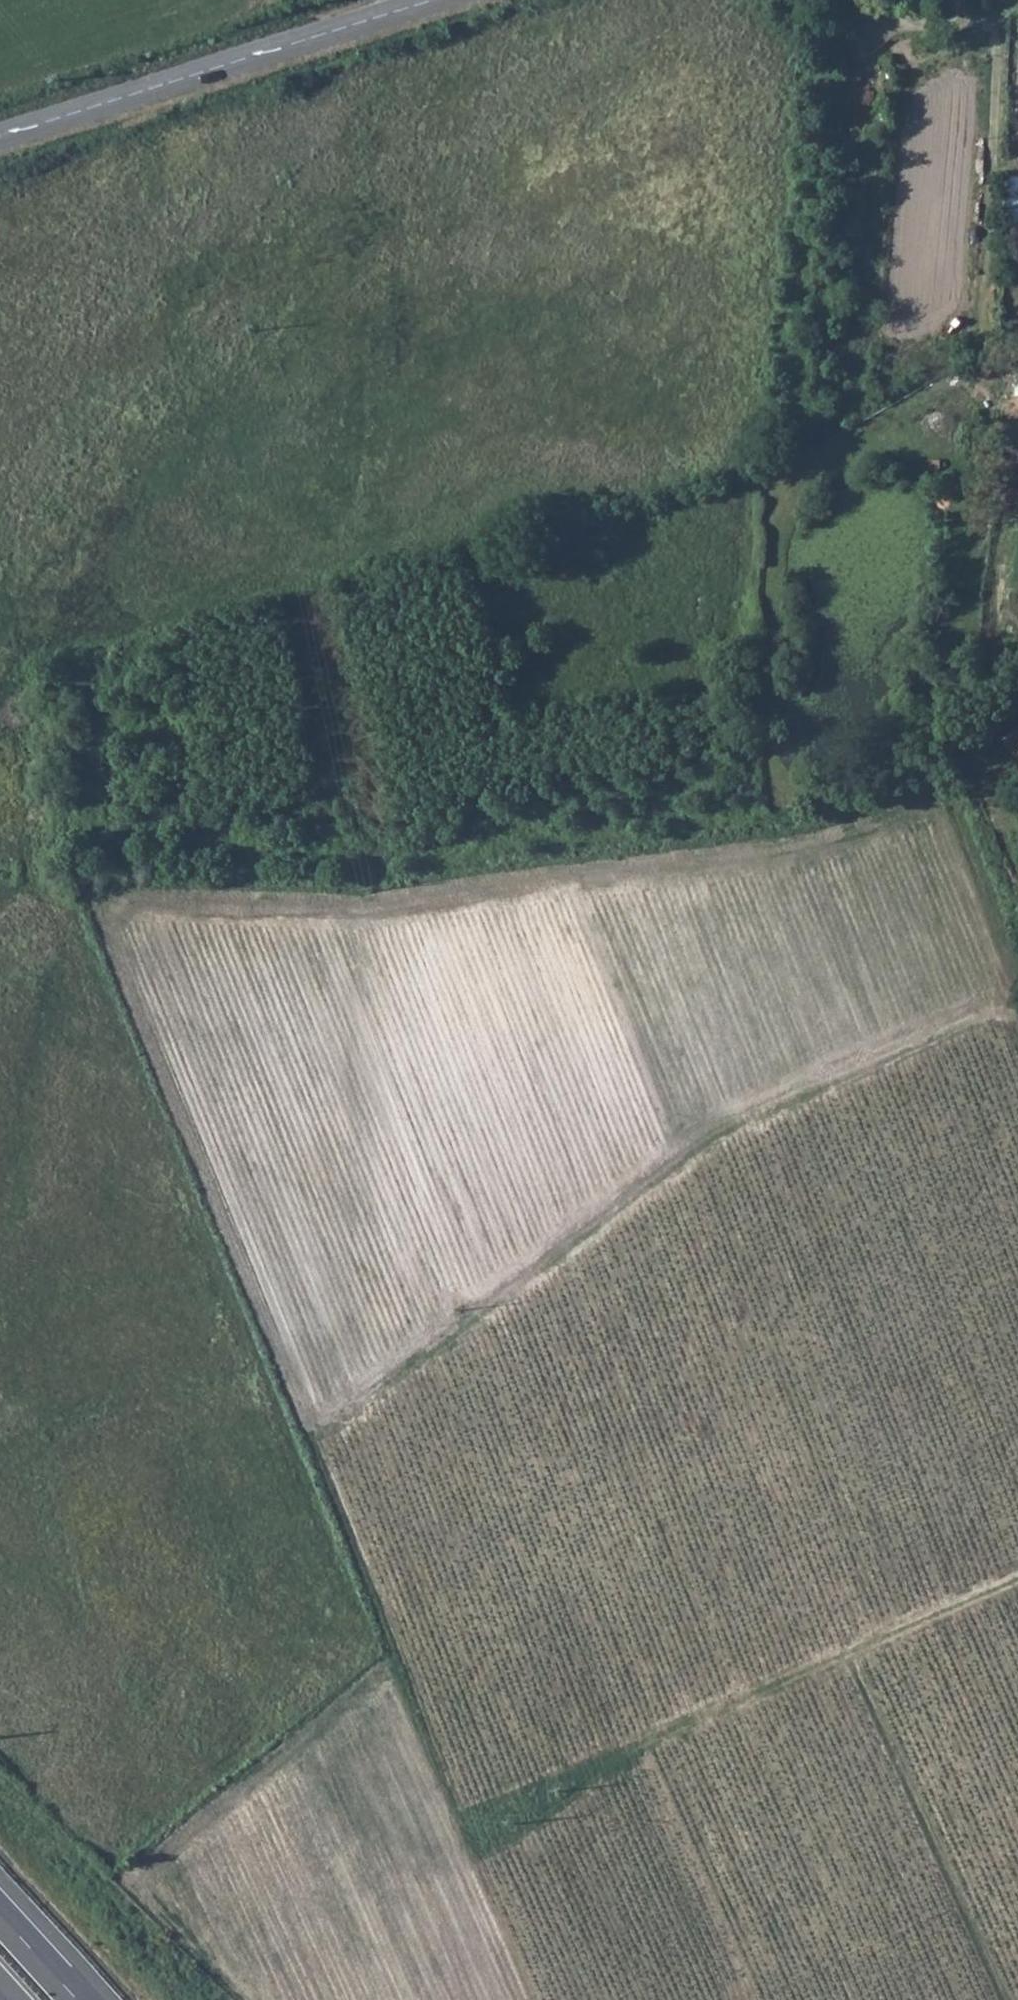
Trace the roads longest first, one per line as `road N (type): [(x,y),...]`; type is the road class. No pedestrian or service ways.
road 1 (tertiary): [(0,137),(434,0)]

